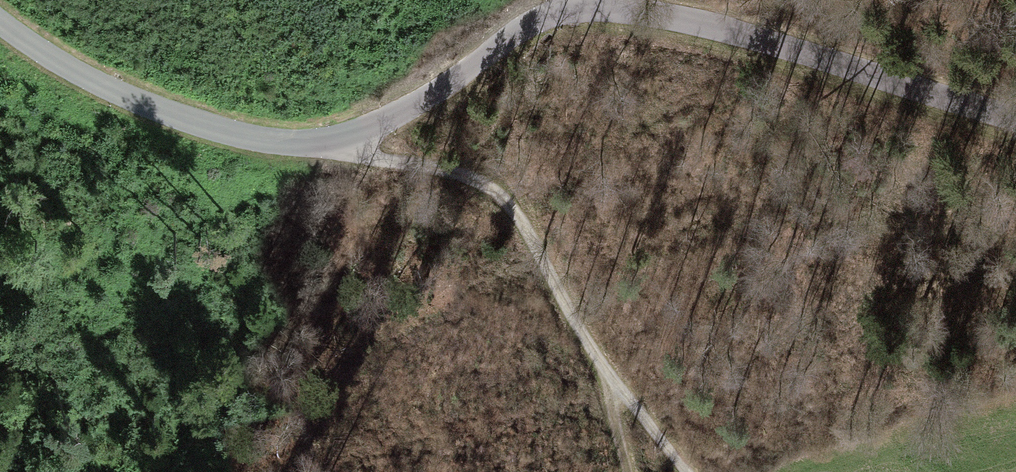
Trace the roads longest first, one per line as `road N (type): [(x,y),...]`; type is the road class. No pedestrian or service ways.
road 1 (tertiary): [(1015,120),(725,30),(593,9),(532,22),(445,86),(344,136),(255,138),(126,97),(0,21)]
road 2 (track): [(344,136),(368,158),(456,172),(488,188),(517,216),(605,371),(689,471)]

